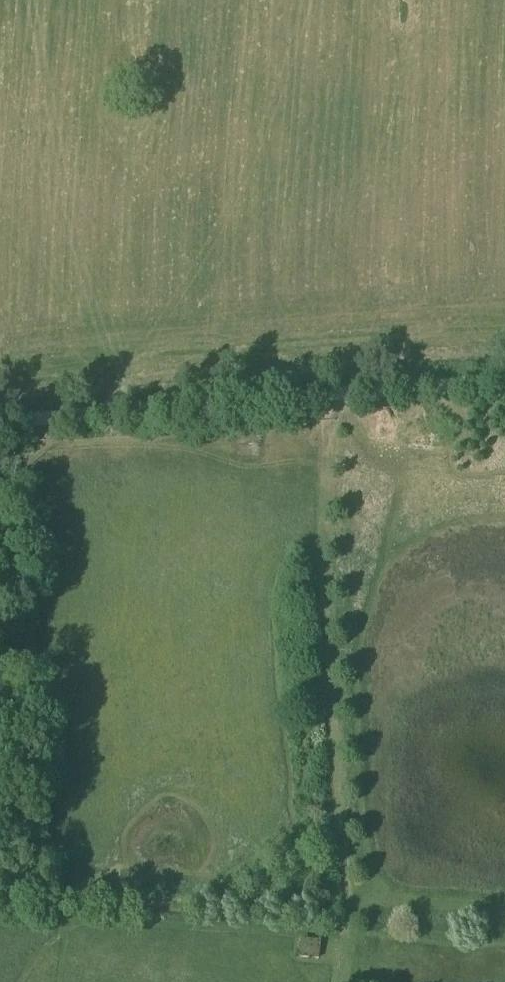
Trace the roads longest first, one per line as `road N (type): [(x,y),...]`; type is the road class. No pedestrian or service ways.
road 1 (track): [(366,810),(360,636),(392,545),(400,471),(378,461),(332,391),(324,489),(346,874),(355,886),(350,932)]
road 2 (track): [(0,418),(504,378)]

